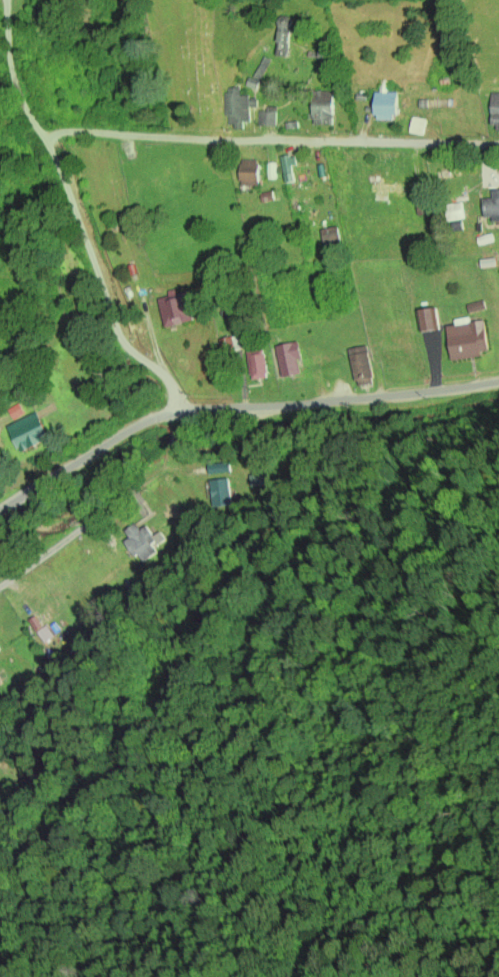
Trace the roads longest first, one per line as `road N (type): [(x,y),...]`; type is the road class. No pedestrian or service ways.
road 1 (residential): [(182,412),(164,373),(122,341),(110,313),(74,206),(15,83),(6,0)]
road 2 (residential): [(498,146),(80,131),(41,137)]
road 3 (residential): [(182,412),(281,409),(498,383)]
road 4 (residential): [(0,512),(144,422),(182,412)]
road 5 (residential): [(0,586),(163,476)]

